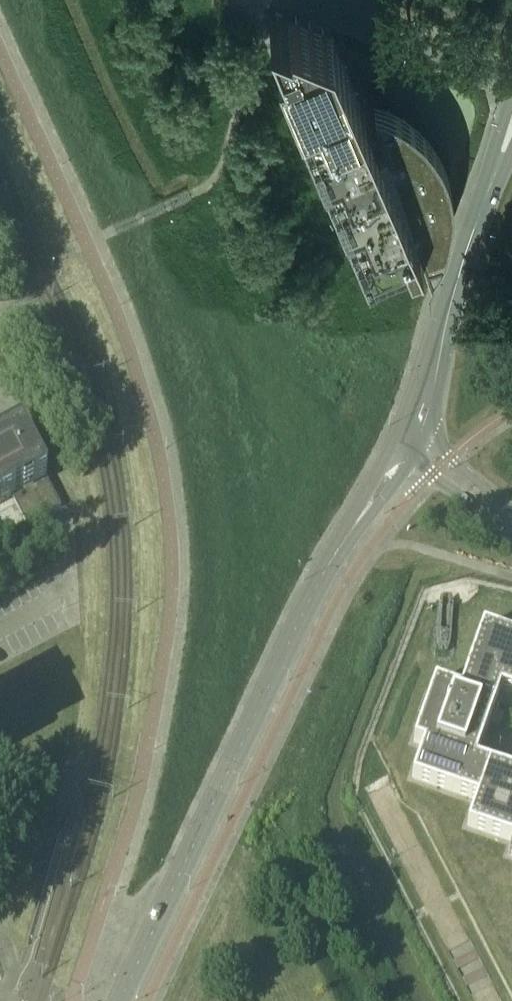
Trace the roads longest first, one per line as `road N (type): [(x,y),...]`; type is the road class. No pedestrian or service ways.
road 1 (tertiary): [(119,1000),(315,586),(408,443)]
road 2 (tertiary): [(408,443),(511,126)]
road 3 (residential): [(511,80),(313,0)]
road 4 (tertiary): [(511,520),(408,443)]

